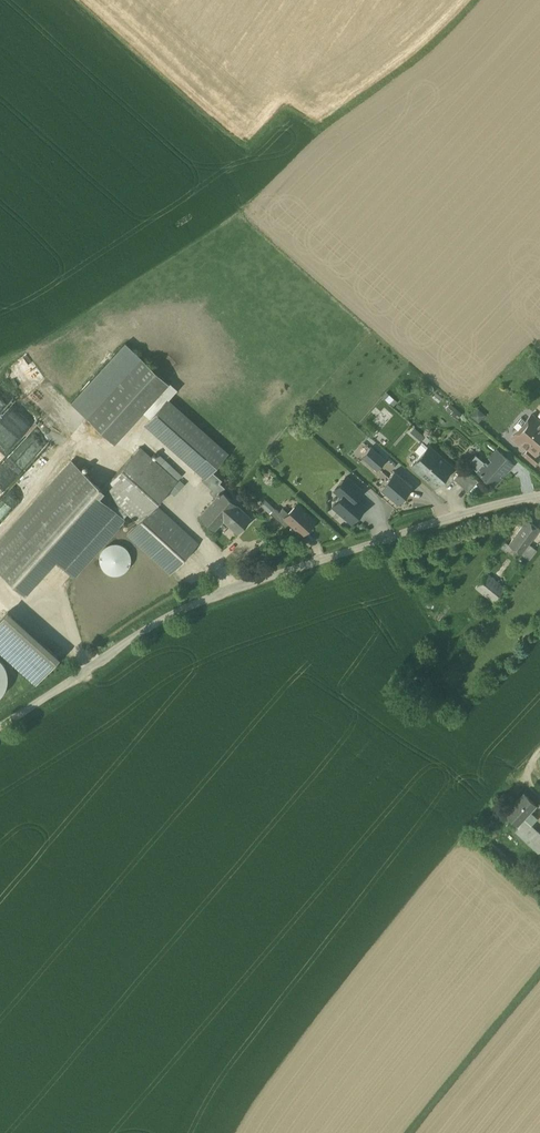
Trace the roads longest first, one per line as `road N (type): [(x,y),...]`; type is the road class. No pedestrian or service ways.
road 1 (unclassified): [(0,728),(187,608),(539,497)]

